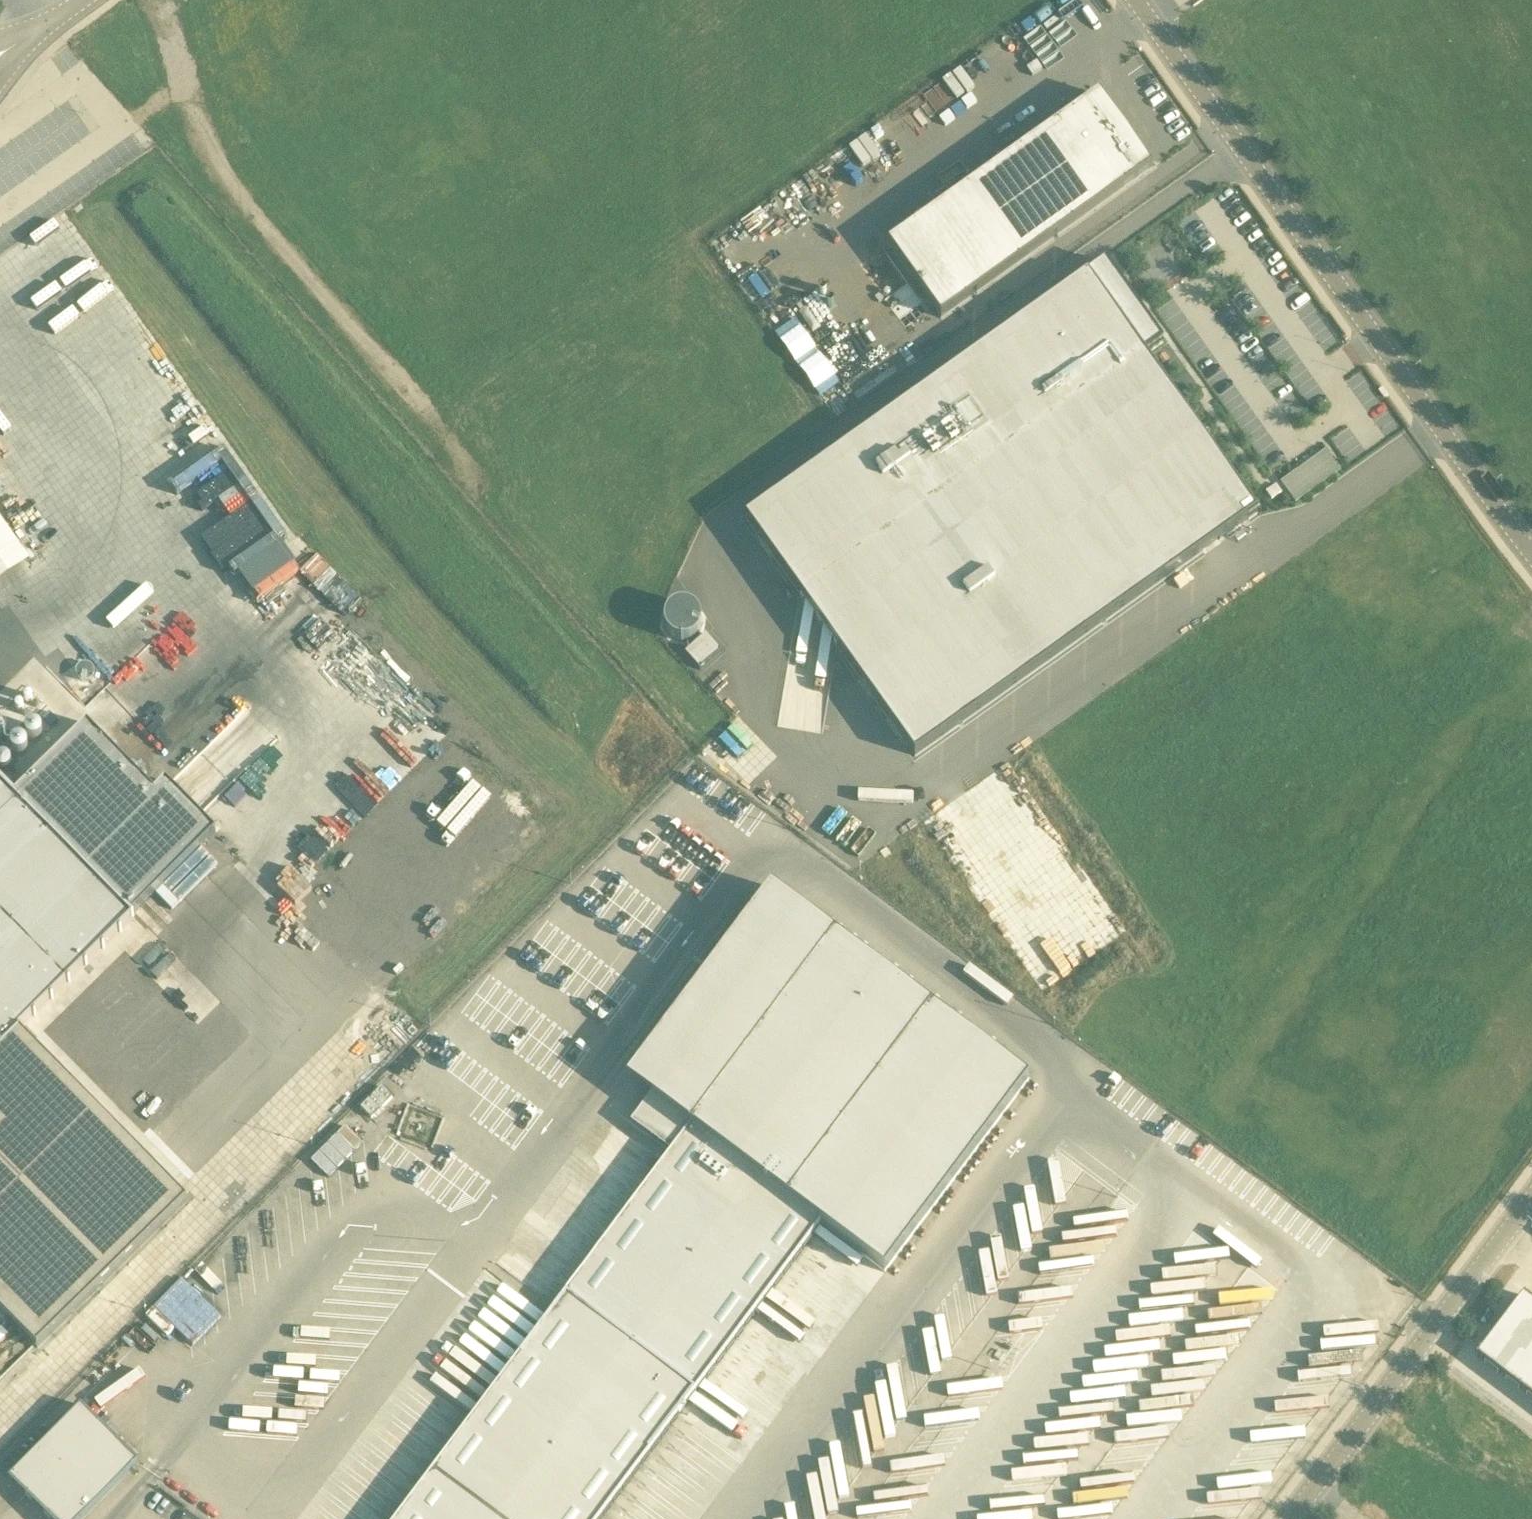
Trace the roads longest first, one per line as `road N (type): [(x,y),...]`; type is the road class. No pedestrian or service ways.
road 1 (unclassified): [(1138,0),(1531,553)]
road 2 (unclassified): [(1531,1201),(1291,1518)]

